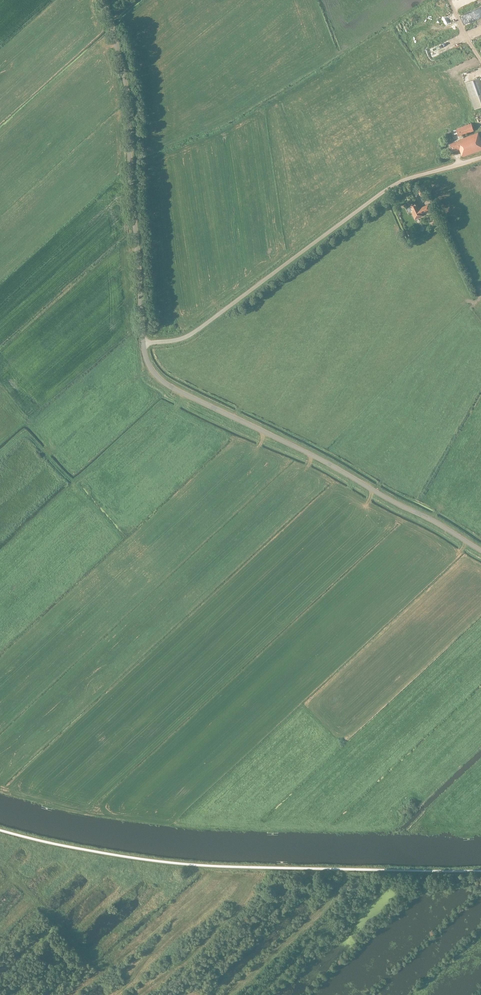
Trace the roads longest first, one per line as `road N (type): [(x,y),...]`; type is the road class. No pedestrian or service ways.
road 1 (track): [(480,873),(205,867),(0,832)]
road 2 (tertiary): [(480,551),(169,386),(151,369),(143,343)]
road 3 (unclassified): [(143,343),(193,333),(394,185),(480,158)]
road 4 (tertiary): [(143,343),(128,102),(103,0)]

